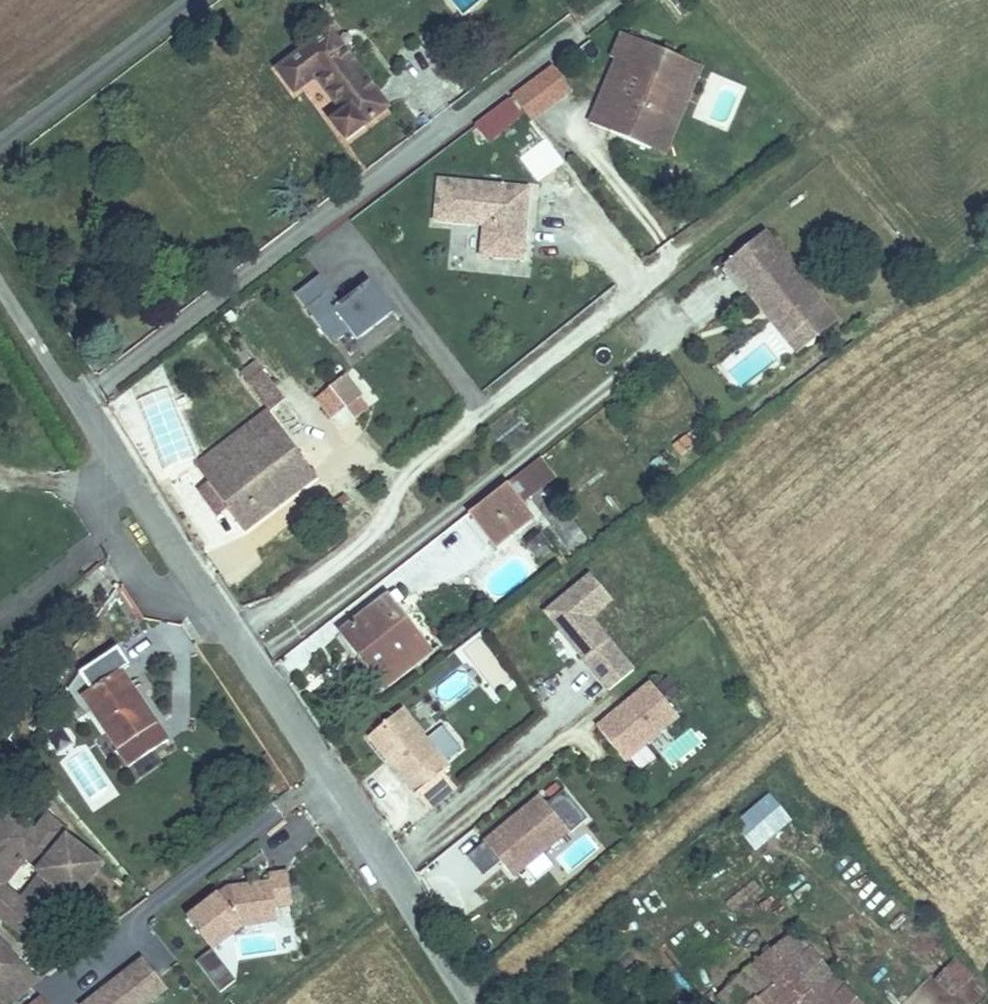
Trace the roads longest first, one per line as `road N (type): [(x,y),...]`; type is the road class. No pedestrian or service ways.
road 1 (unclassified): [(0,300),(467,1003)]

